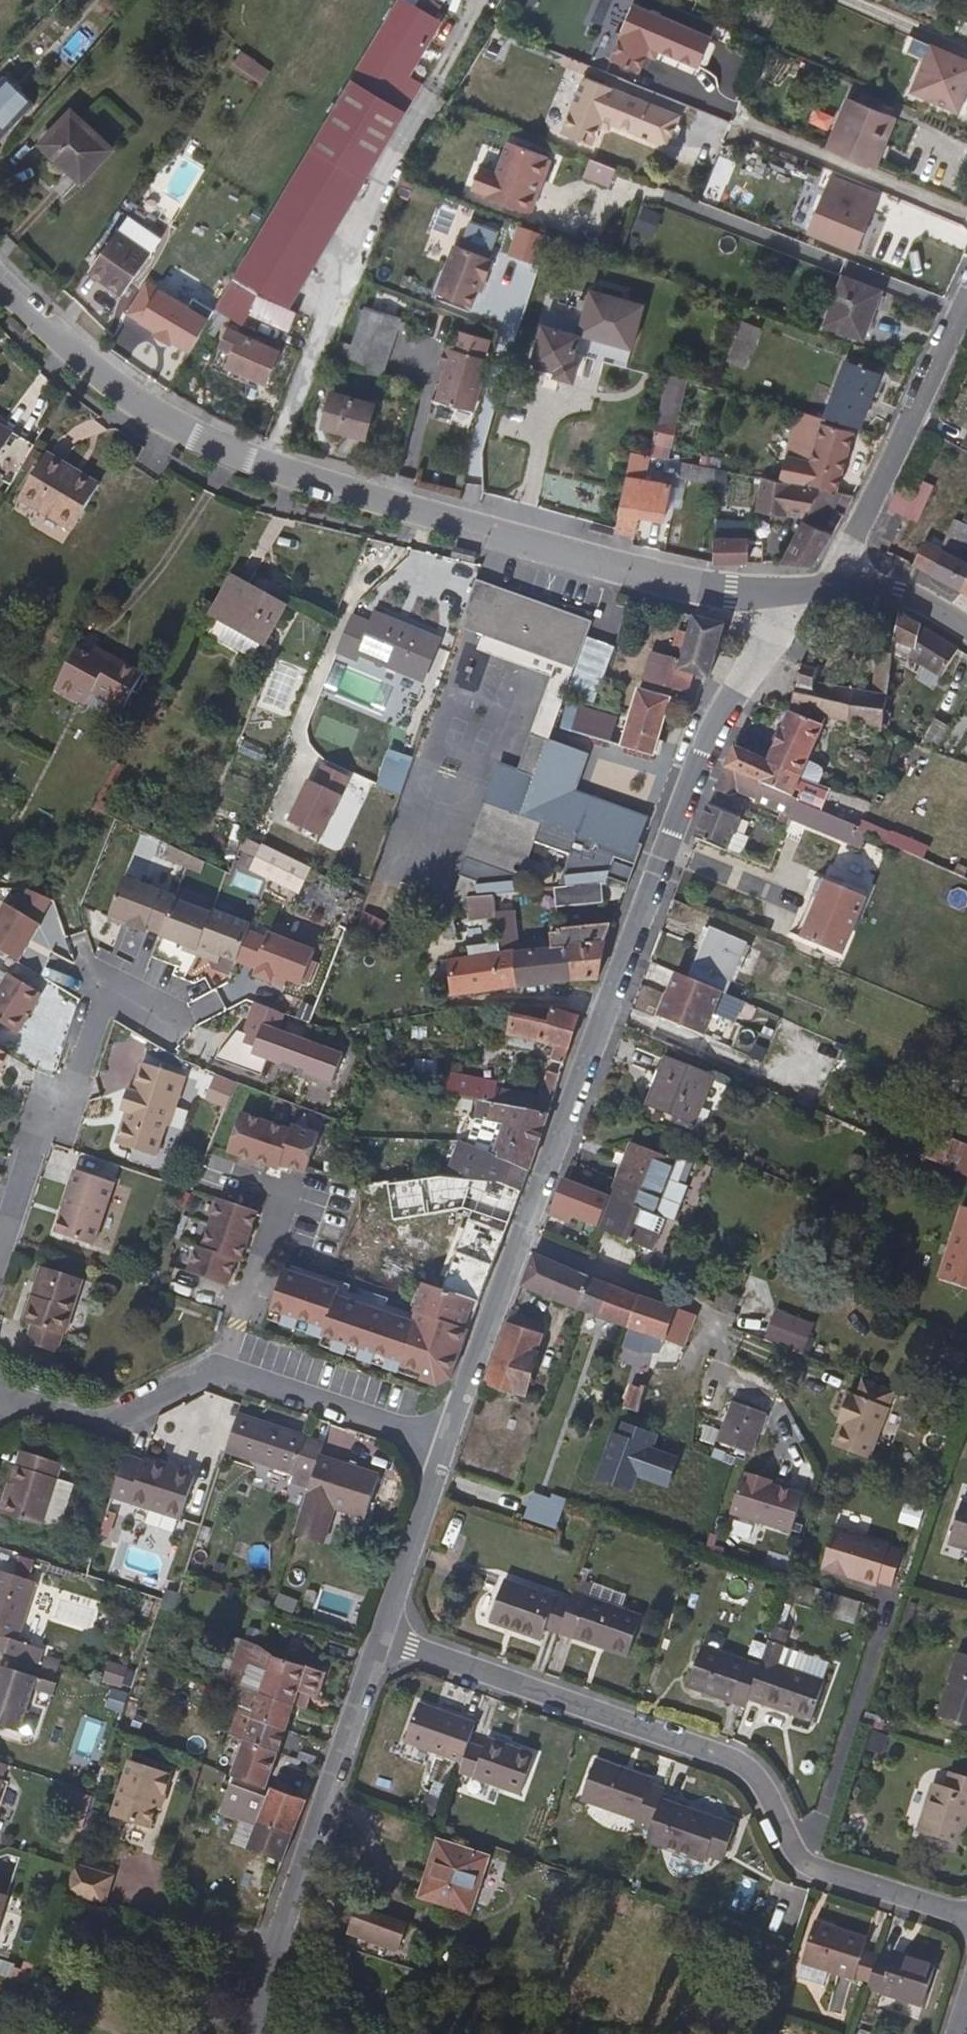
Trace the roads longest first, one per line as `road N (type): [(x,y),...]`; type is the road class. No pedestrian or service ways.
road 1 (residential): [(445,1443),(694,767),(720,712),(767,643),(779,591)]
road 2 (tertiary): [(0,279),(147,410),(226,452),(679,582),(779,591)]
road 3 (residential): [(380,1635),(737,1766),(771,1803),(800,1865),(966,1918)]
road 4 (residential): [(445,1443),(219,1367),(111,1428),(0,1400)]
road 5 (residential): [(255,2033),(279,1935),(380,1635)]
road 6 (residential): [(185,1026),(111,991),(77,1100),(34,1134),(0,1236)]
road 7 (residential): [(838,584),(966,303)]
road 8 (residential): [(380,1635),(445,1443)]
road 9 (tertiary): [(838,584),(899,593),(966,630)]

